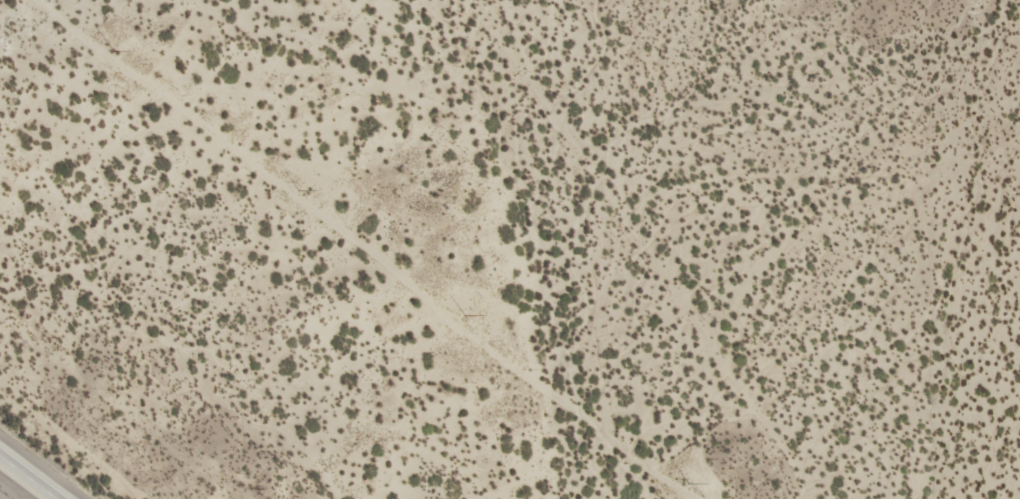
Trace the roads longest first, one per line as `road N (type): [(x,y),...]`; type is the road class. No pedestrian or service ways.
road 1 (track): [(383,0),(471,136),(670,396),(770,498)]

